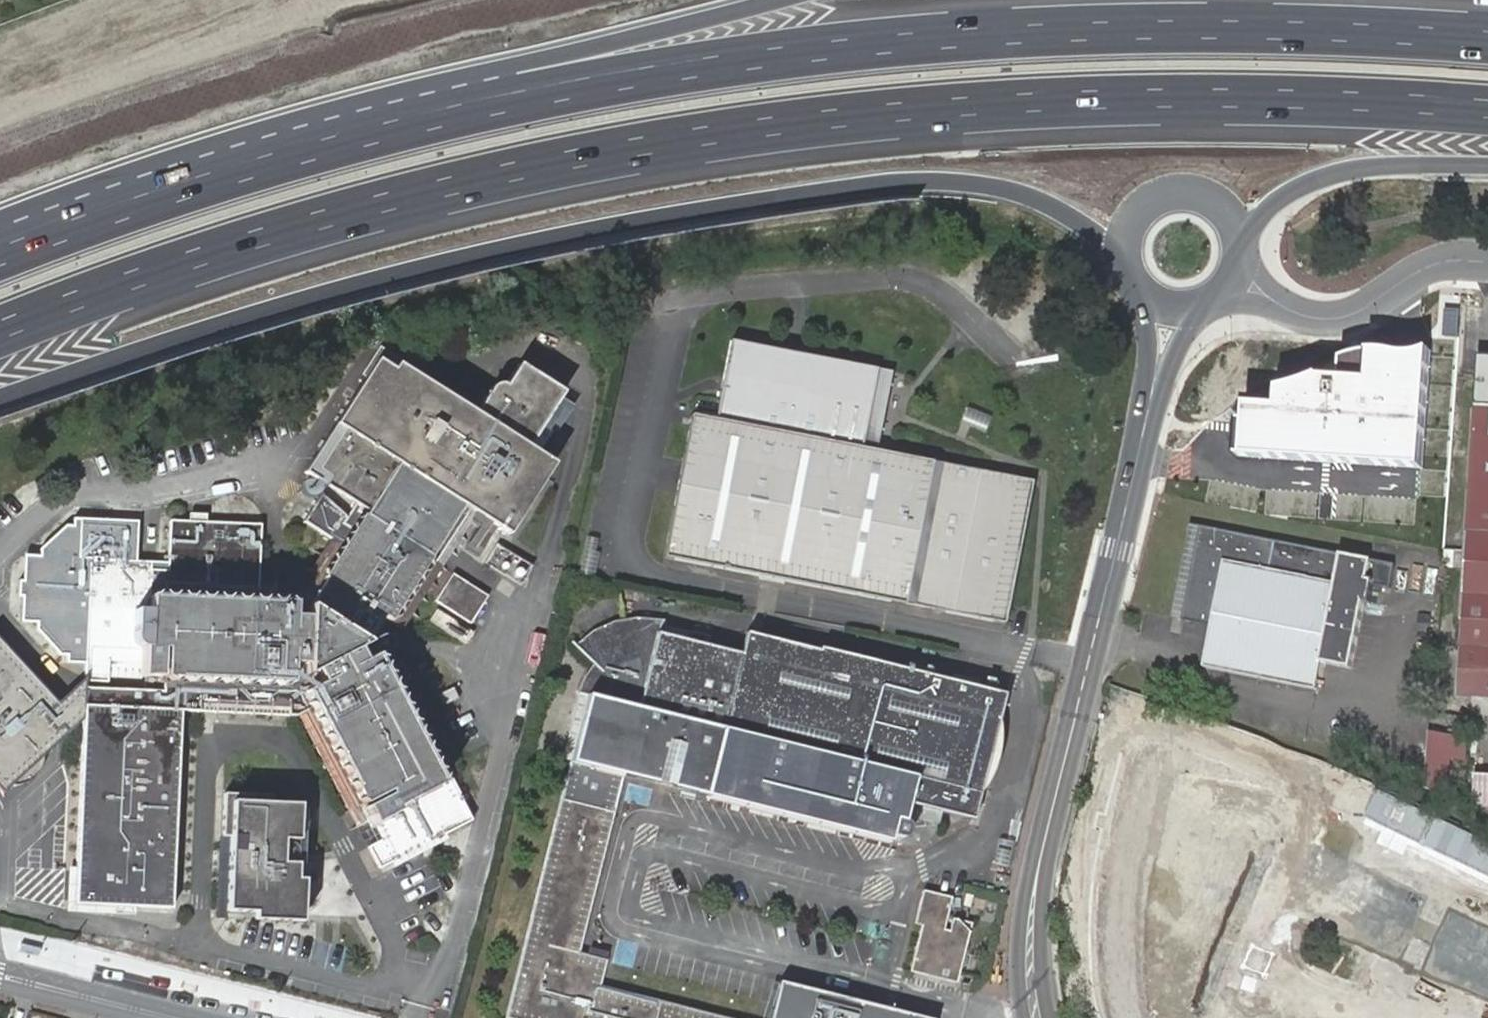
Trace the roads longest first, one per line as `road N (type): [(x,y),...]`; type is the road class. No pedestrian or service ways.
road 1 (motorway): [(0,330),(244,244),(398,200),(538,165),(796,123),(1096,101),(1364,97),(1487,107)]
road 2 (motorway): [(1487,35),(1212,24),(839,45),(540,96),(176,191)]
road 3 (motorway): [(0,400),(335,292),(749,202),(903,185),(1005,190),(1052,204),(1128,260)]
road 4 (residential): [(981,1017),(626,926),(616,917),(632,841),(638,828),(654,828),(875,877),(900,875),(944,854),(1002,853),(1041,870)]
road 5 (motorway): [(773,0),(518,64),(176,191)]
road 6 (secondary): [(1041,870),(1153,399)]
road 7 (residential): [(1235,283),(1304,316),(1331,318),(1359,315),(1428,267),(1487,262)]
road 8 (motorway): [(1241,229),(1321,176),(1358,167),(1487,165)]
road 9 (motorway): [(176,191),(0,258)]
road 10 (residential): [(0,975),(171,1017)]
road 11 (secondary): [(1241,229),(1217,200),(1180,191),(1146,207),(1128,240),(1128,260)]
road 12 (secondary): [(1037,1017),(1027,983),(1041,870)]

